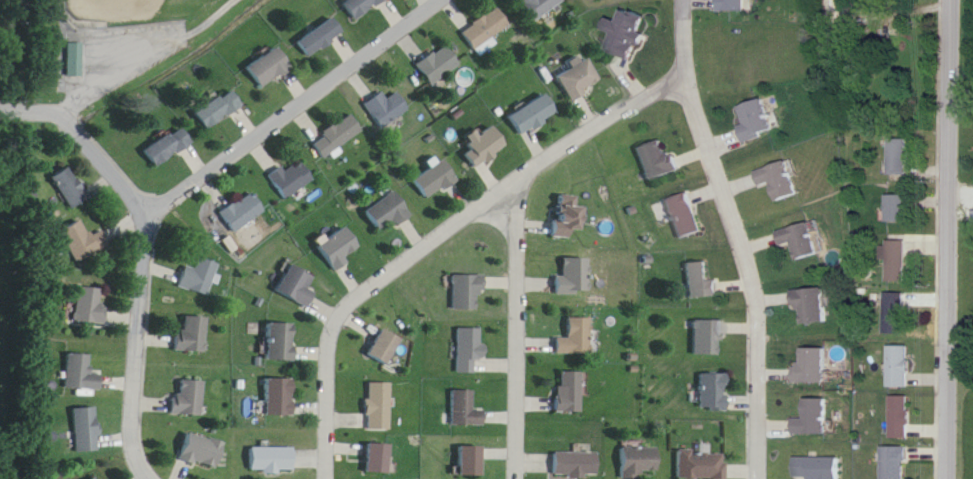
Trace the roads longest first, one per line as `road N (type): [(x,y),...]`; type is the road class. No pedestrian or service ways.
road 1 (residential): [(682,62),(353,288),(333,314),(324,478)]
road 2 (residential): [(682,0),(682,62),(757,288),(757,478)]
road 3 (tertiary): [(948,478),(949,0)]
road 4 (residential): [(427,0),(150,200)]
road 5 (residential): [(515,170),(516,478)]
road 6 (residential): [(150,200),(133,419),(136,450),(158,478)]
road 7 (residential): [(150,200),(68,104),(0,99)]
road 8 (residential): [(68,104),(102,74),(229,0)]

